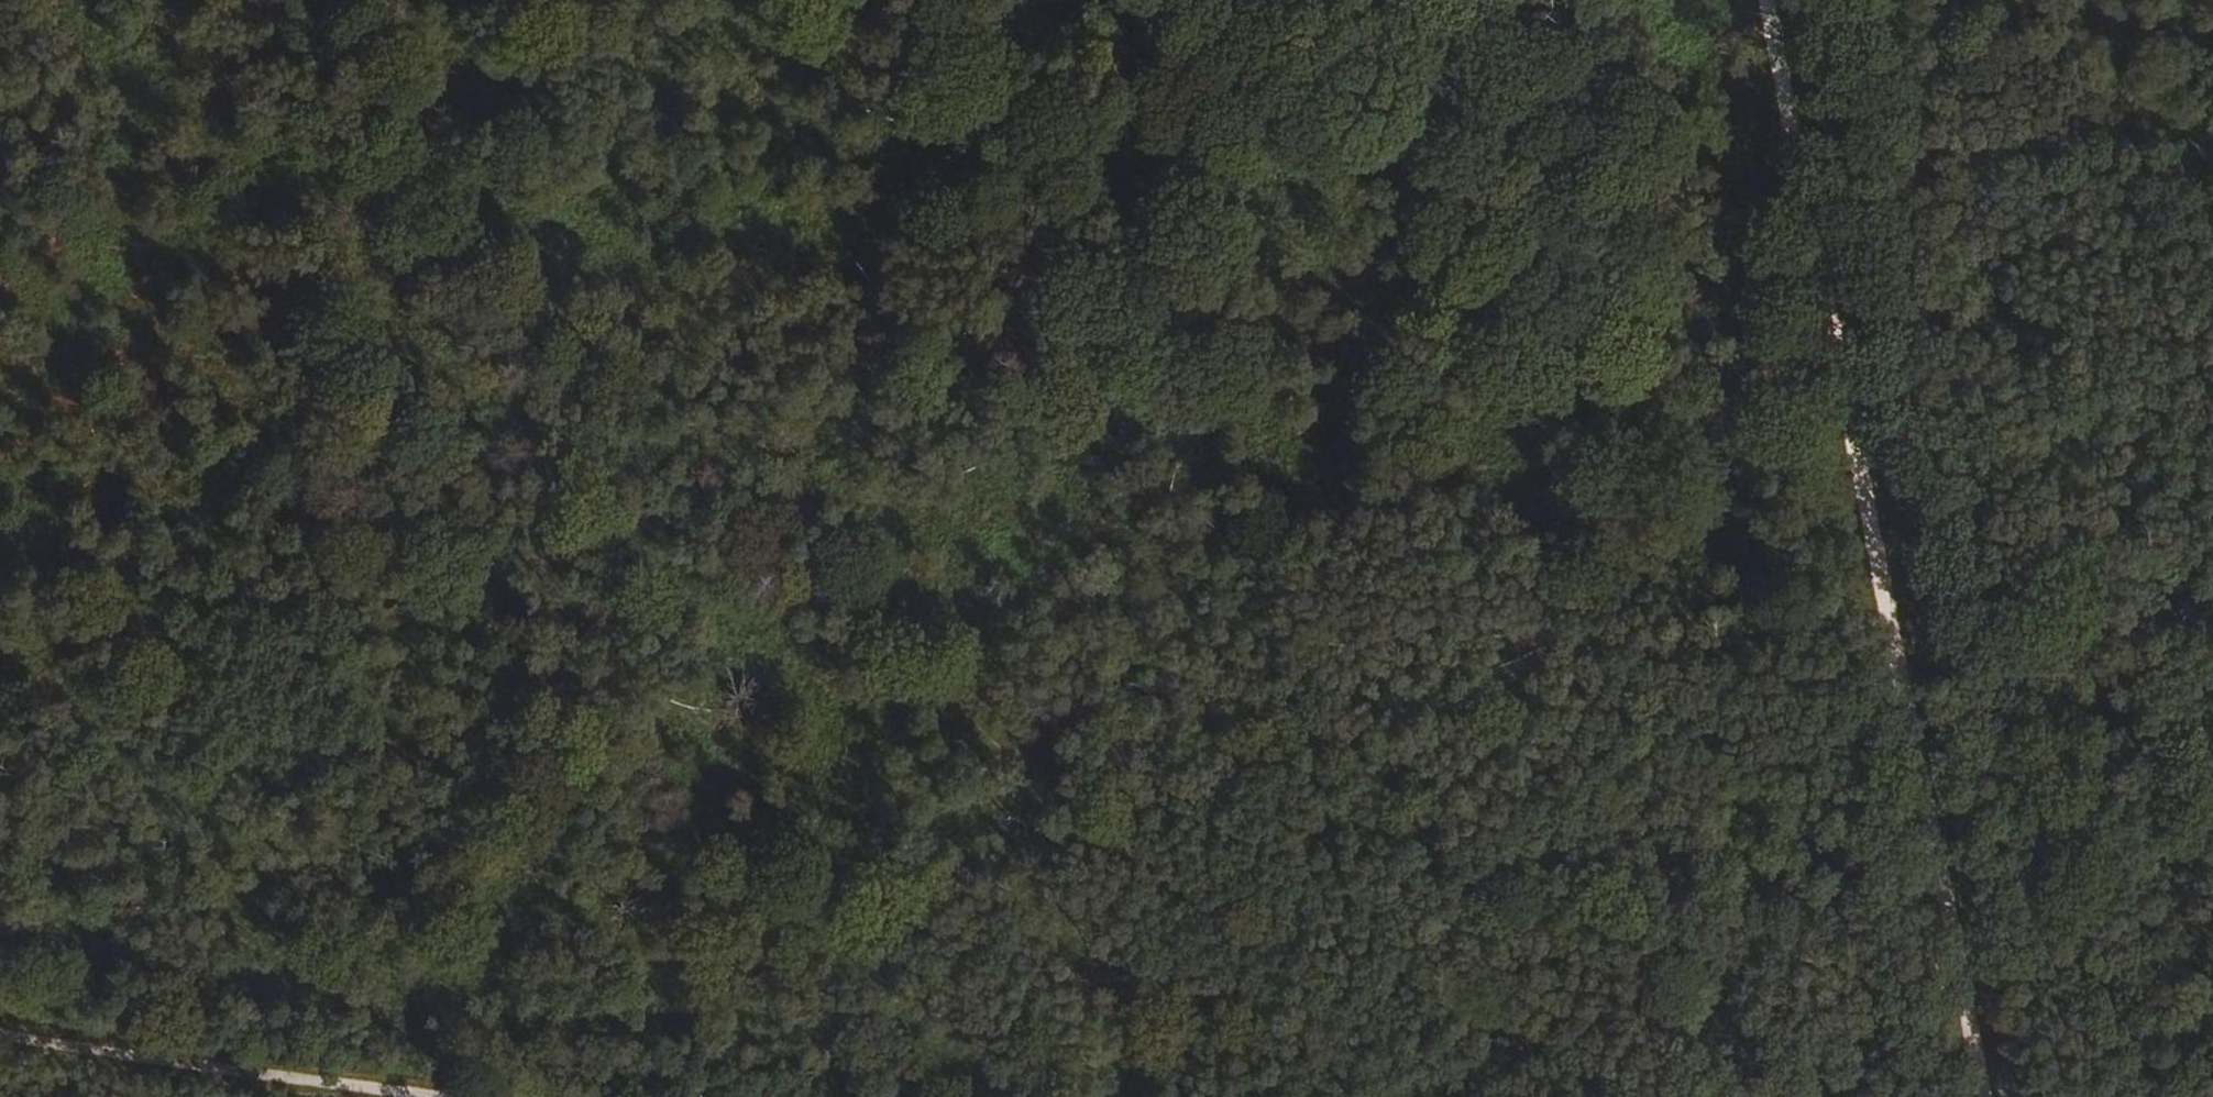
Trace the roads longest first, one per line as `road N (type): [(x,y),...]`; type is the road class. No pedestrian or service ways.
road 1 (track): [(1980,1096),(1765,0)]
road 2 (track): [(0,1037),(421,1096)]

